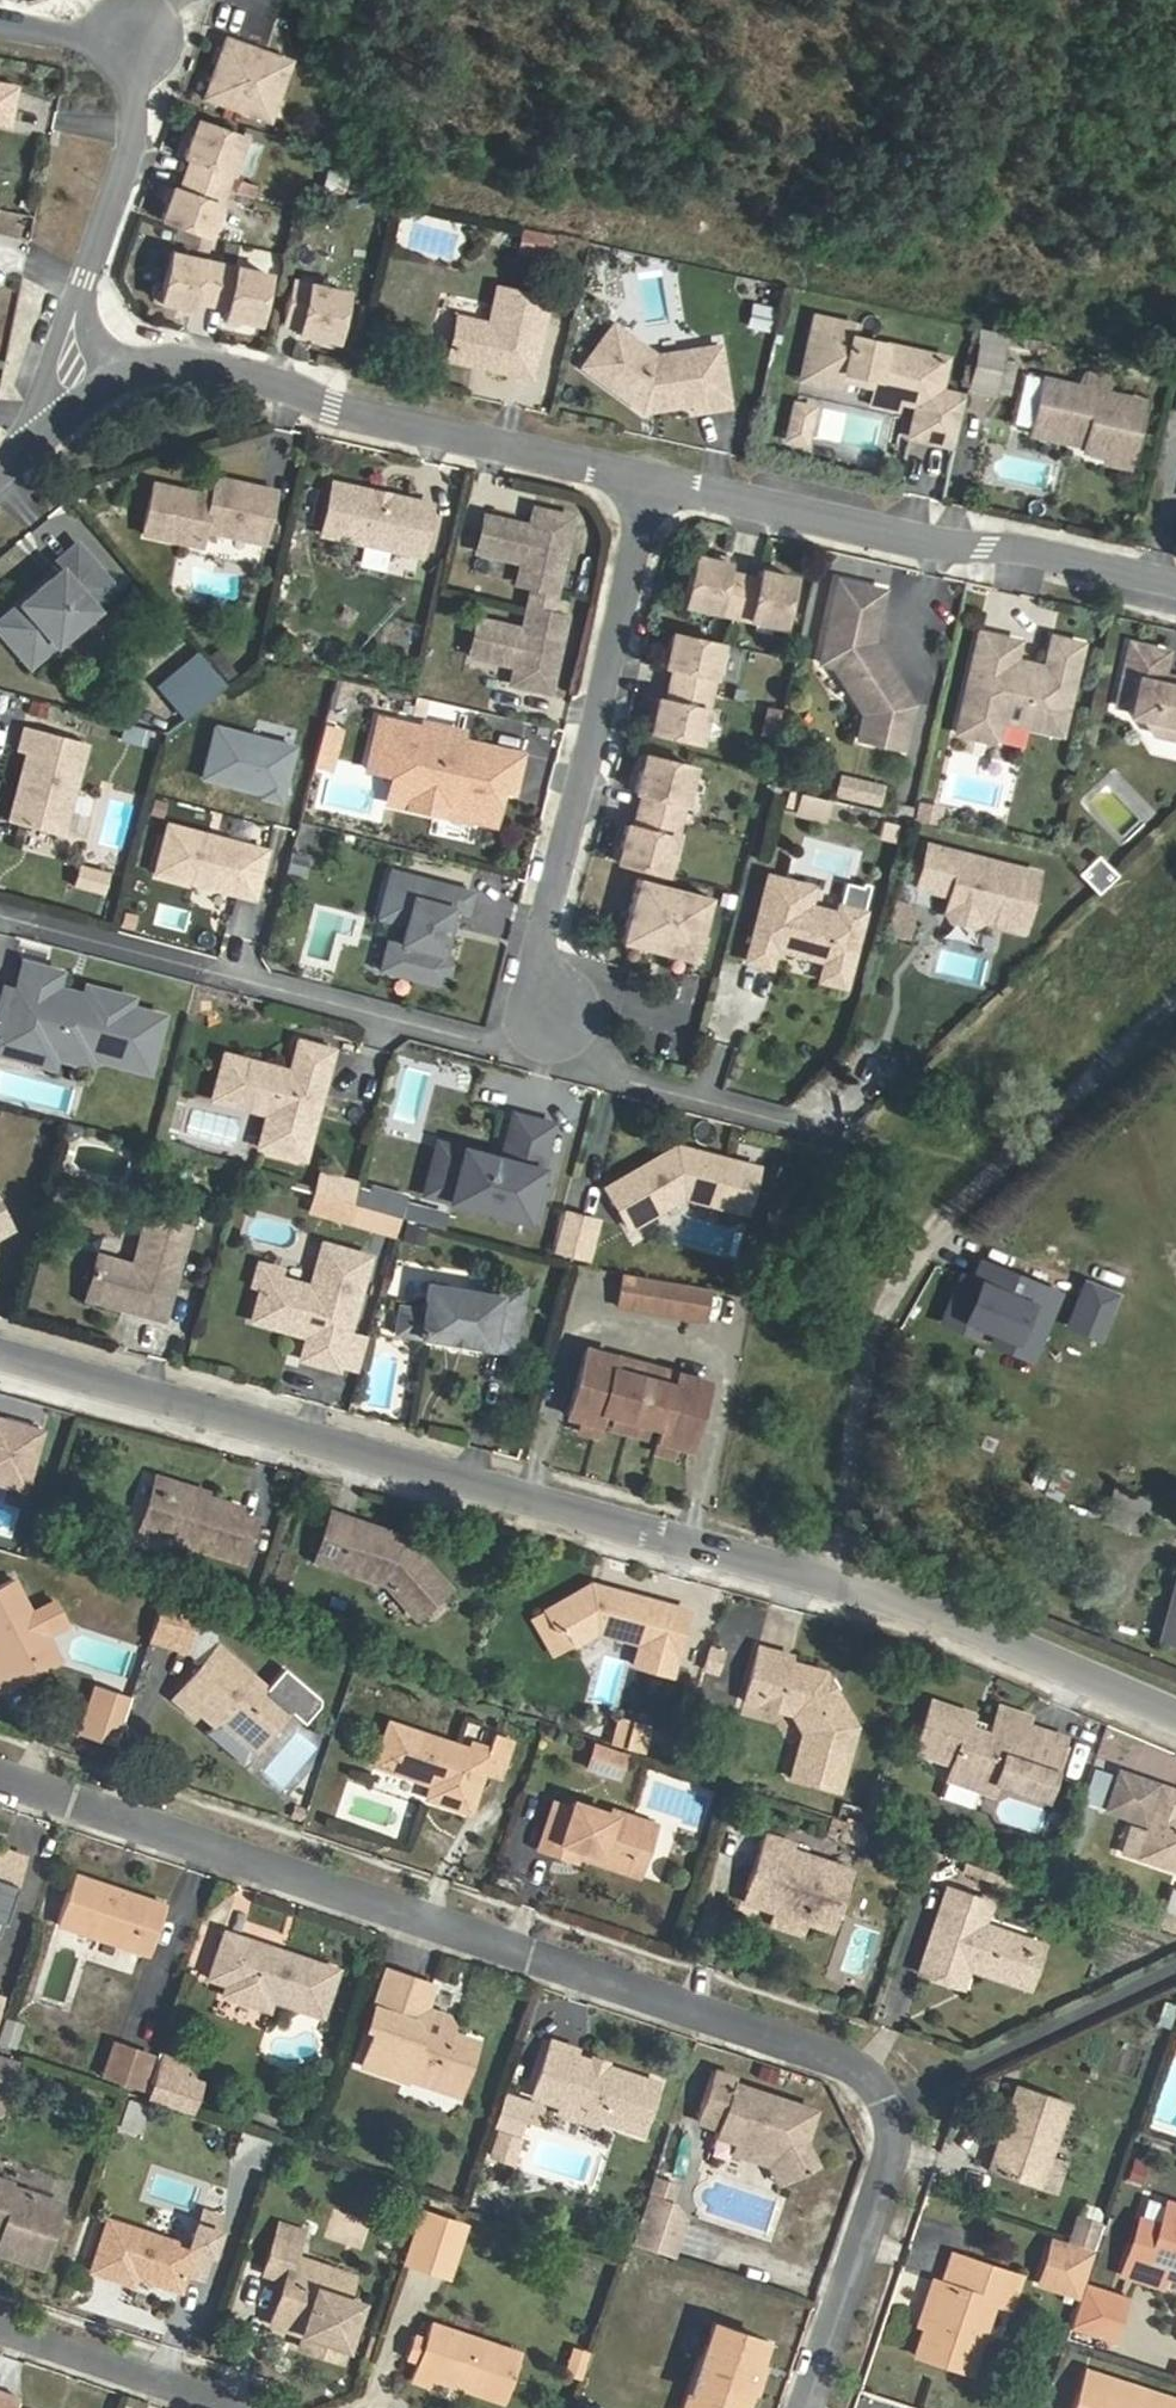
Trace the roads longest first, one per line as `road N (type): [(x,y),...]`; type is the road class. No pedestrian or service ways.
road 1 (residential): [(818,2407),(909,2140),(876,2070),(0,1778)]
road 2 (residential): [(1175,1716),(884,1591),(0,1352)]
road 3 (track): [(834,1577),(879,1323),(901,1271),(1175,1002)]
road 4 (residential): [(656,481),(351,411),(300,388),(202,363),(136,371),(76,408)]
road 5 (residential): [(551,1060),(564,1014),(547,948),(656,481)]
road 6 (residential): [(551,1060),(0,914)]
road 7 (residential): [(1175,581),(1025,548),(950,548),(656,481)]
road 8 (residential): [(0,21),(138,43),(134,147),(78,308),(76,408)]
road 9 (residential): [(847,1139),(551,1060)]
road 10 (residential): [(234,2407),(0,2330)]

